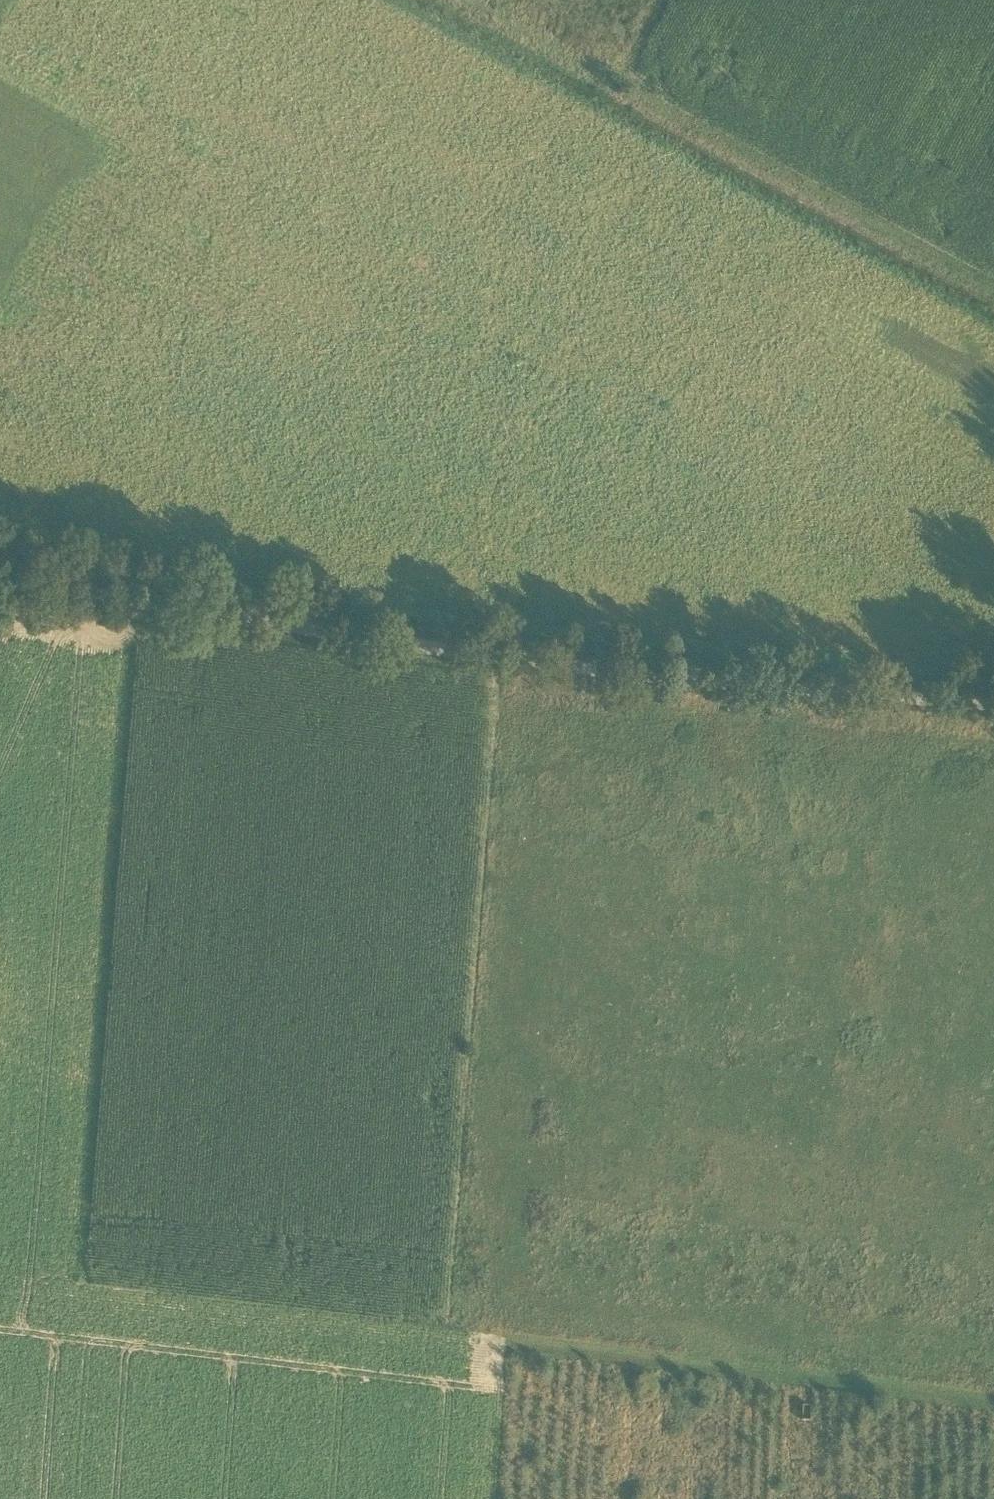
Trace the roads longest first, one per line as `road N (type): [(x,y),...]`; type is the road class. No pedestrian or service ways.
road 1 (unclassified): [(993,698),(163,621),(0,592)]

